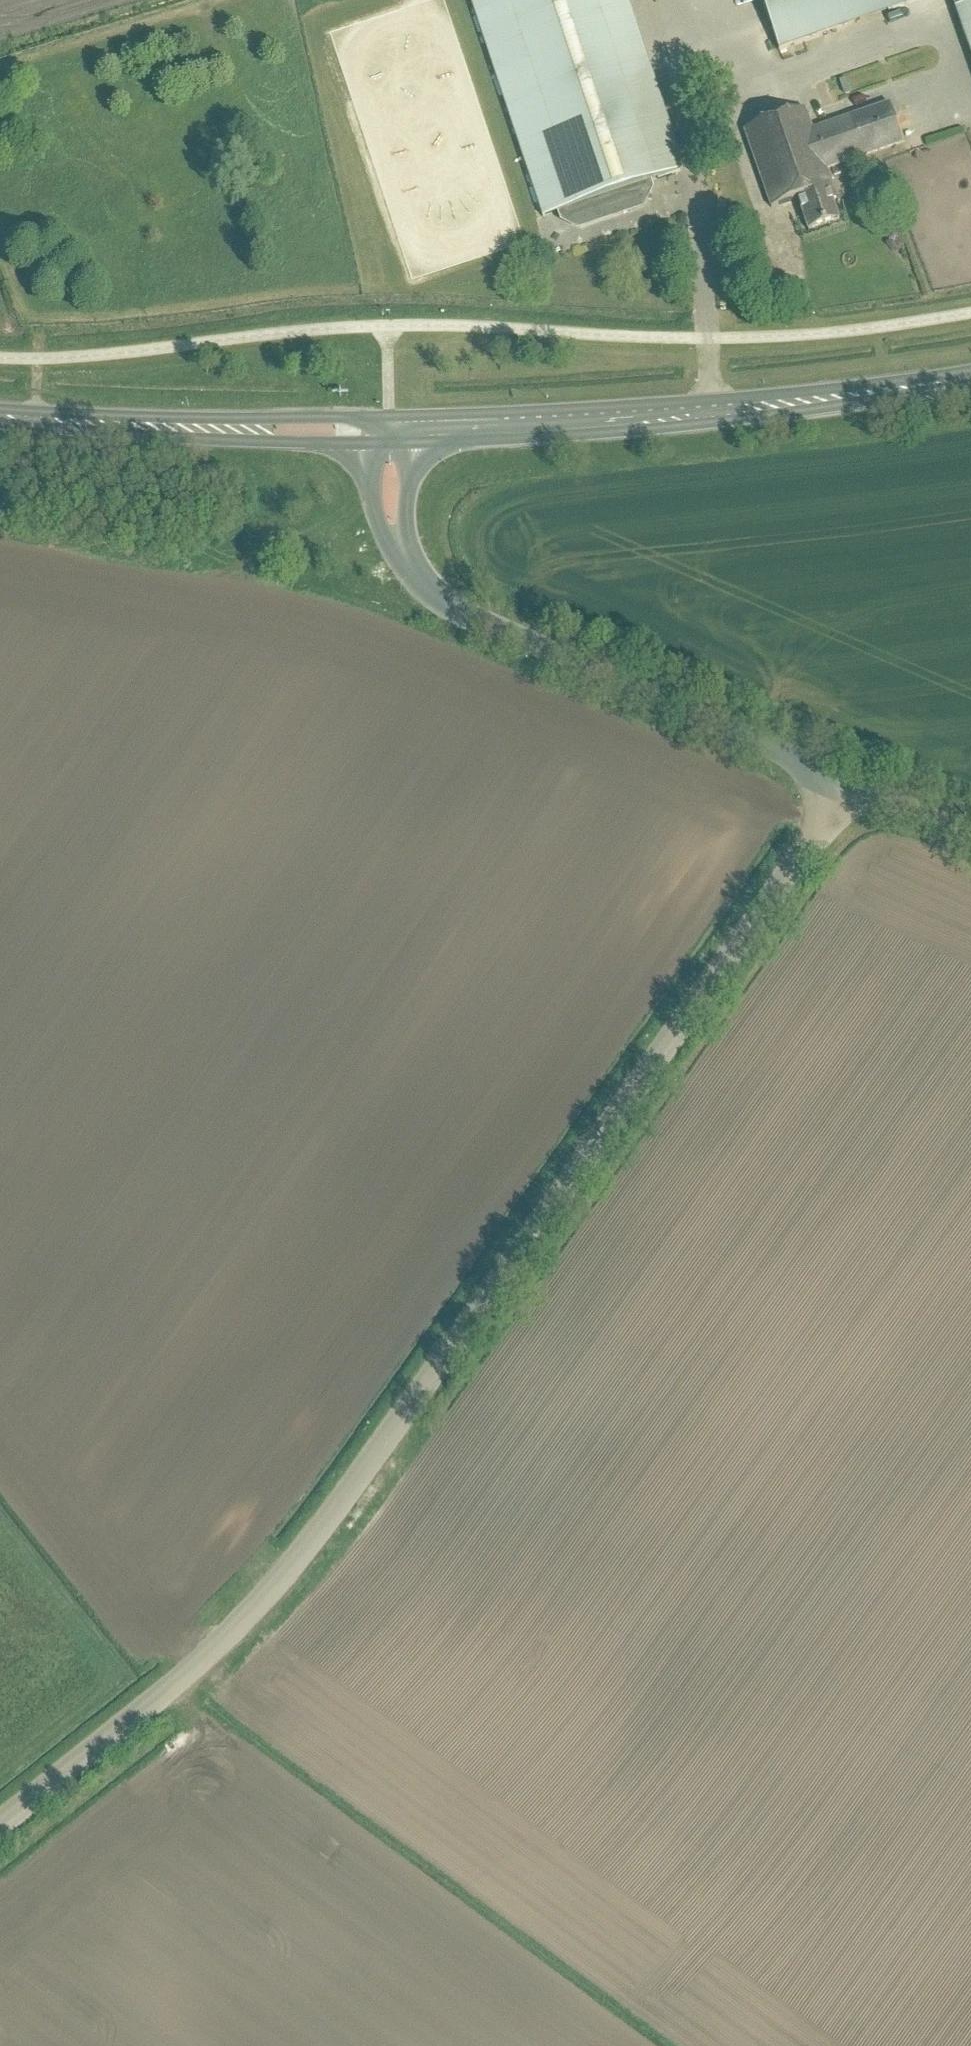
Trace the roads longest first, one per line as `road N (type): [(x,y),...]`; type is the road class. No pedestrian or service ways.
road 1 (unclassified): [(0,1821),(210,1651),(279,1583),(362,1481),(851,784)]
road 2 (tertiary): [(851,784),(439,602),(398,550),(389,434)]
road 3 (primary): [(389,434),(704,415),(970,380)]
road 4 (primary): [(0,418),(389,434)]
road 5 (tertiary): [(970,837),(851,784)]

